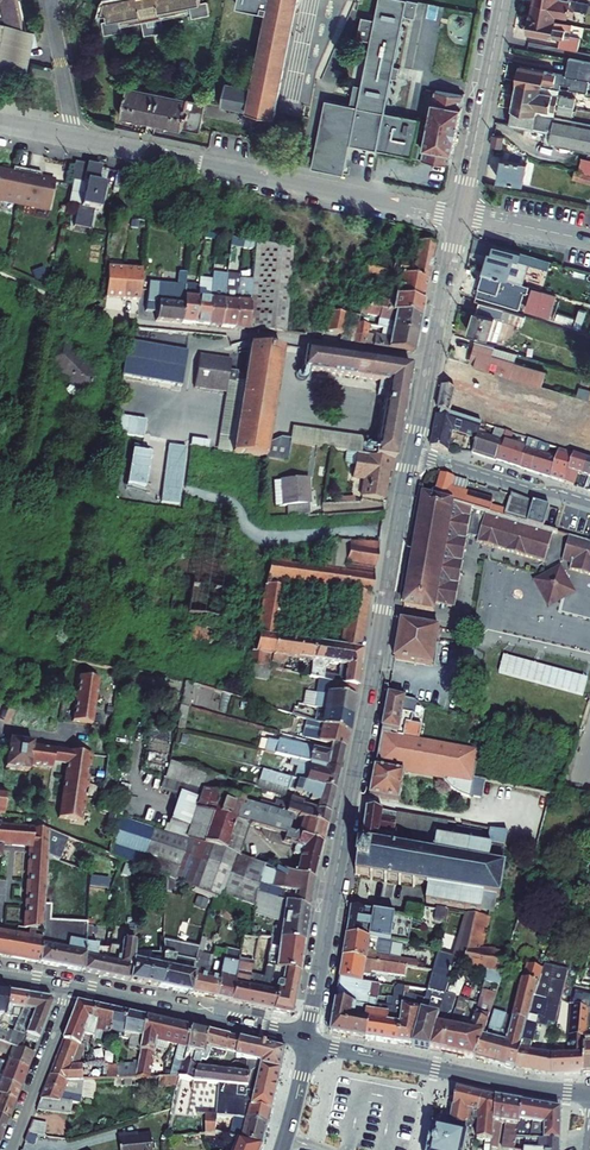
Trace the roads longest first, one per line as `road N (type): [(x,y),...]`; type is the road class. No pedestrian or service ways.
road 1 (secondary): [(411,455),(307,1040)]
road 2 (residential): [(459,218),(0,123)]
road 3 (secondary): [(307,1040),(526,1089),(589,1093)]
road 4 (secondary): [(459,218),(411,455)]
road 5 (secondary): [(72,987),(307,1040)]
road 6 (secondary): [(503,0),(460,214)]
road 7 (residential): [(411,455),(589,503)]
road 8 (residential): [(10,1149),(72,987)]
road 9 (residential): [(460,214),(589,241)]

